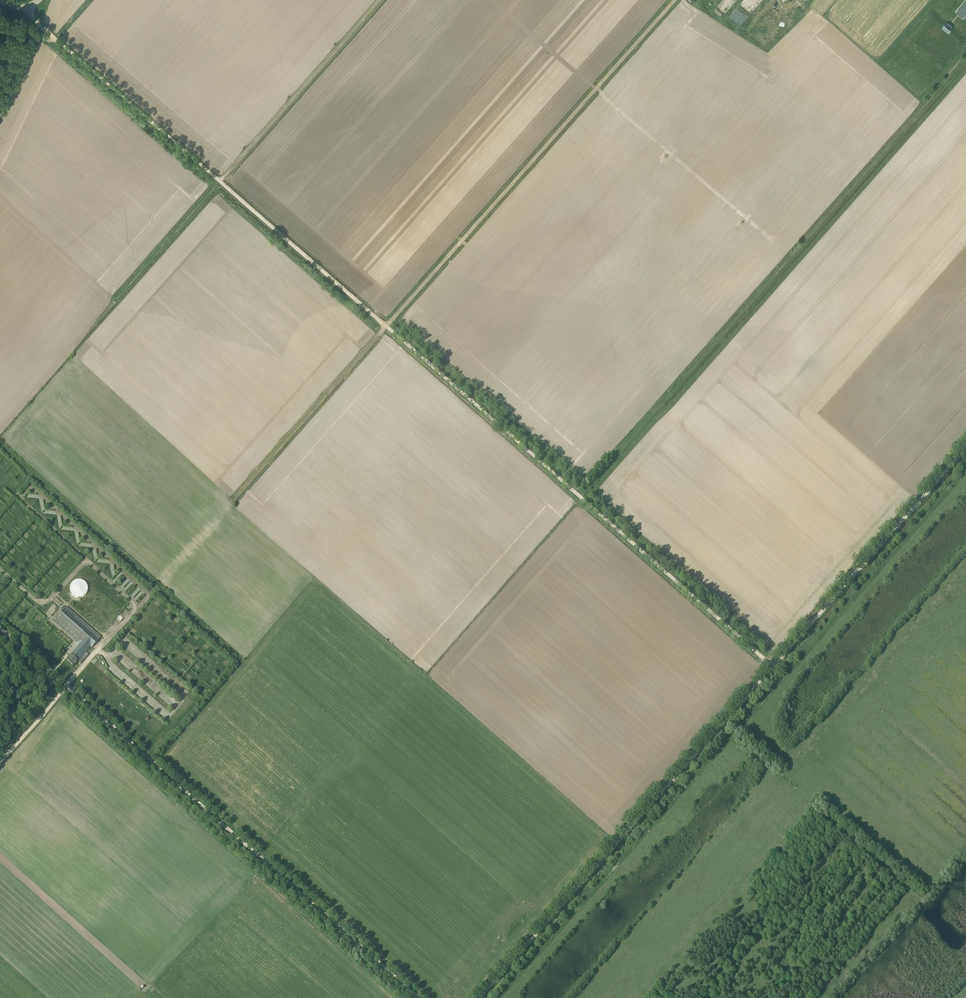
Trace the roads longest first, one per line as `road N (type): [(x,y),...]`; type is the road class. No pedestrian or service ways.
road 1 (track): [(150,594),(677,0)]
road 2 (track): [(221,183),(774,668)]
road 3 (track): [(965,59),(582,499)]
road 4 (unclassified): [(419,997),(0,631)]
road 5 (track): [(480,997),(774,668)]
road 6 (track): [(774,668),(965,448)]
road 7 (track): [(221,183),(382,0)]
road 8 (track): [(43,28),(221,183)]
road 9 (track): [(114,301),(221,183)]

